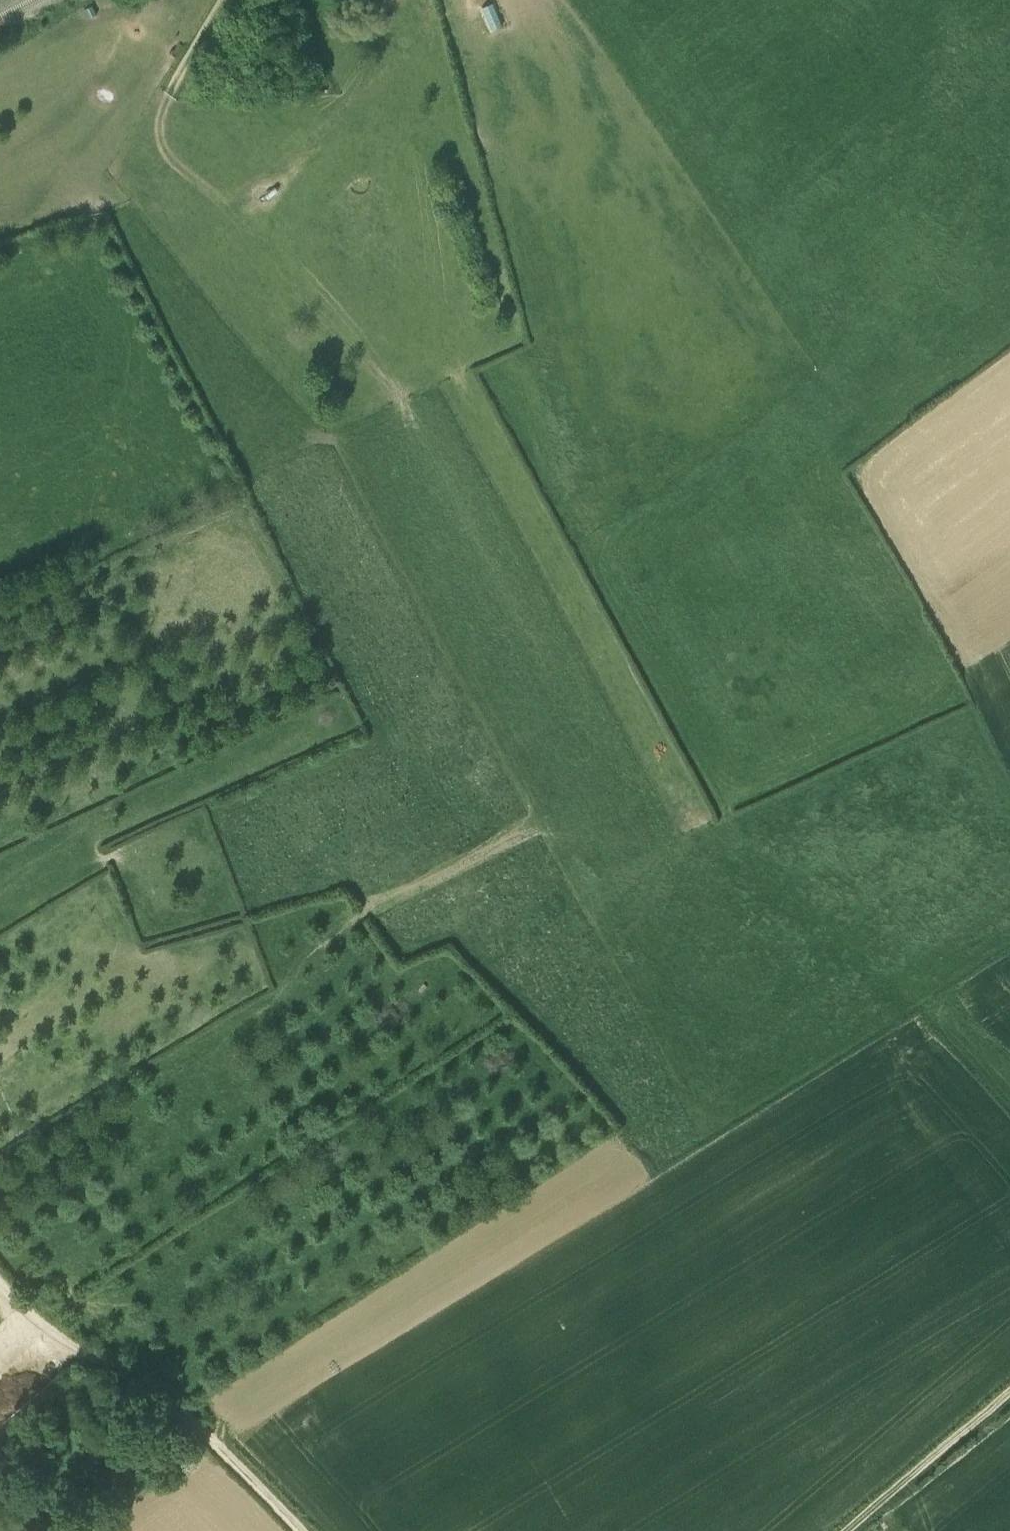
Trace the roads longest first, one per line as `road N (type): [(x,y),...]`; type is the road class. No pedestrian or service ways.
road 1 (track): [(226,0),(161,114),(162,145),(331,308),(373,354),(399,399)]
road 2 (track): [(302,1530),(184,1416),(42,1324),(0,1283)]
road 3 (track): [(846,1530),(1009,1391)]

